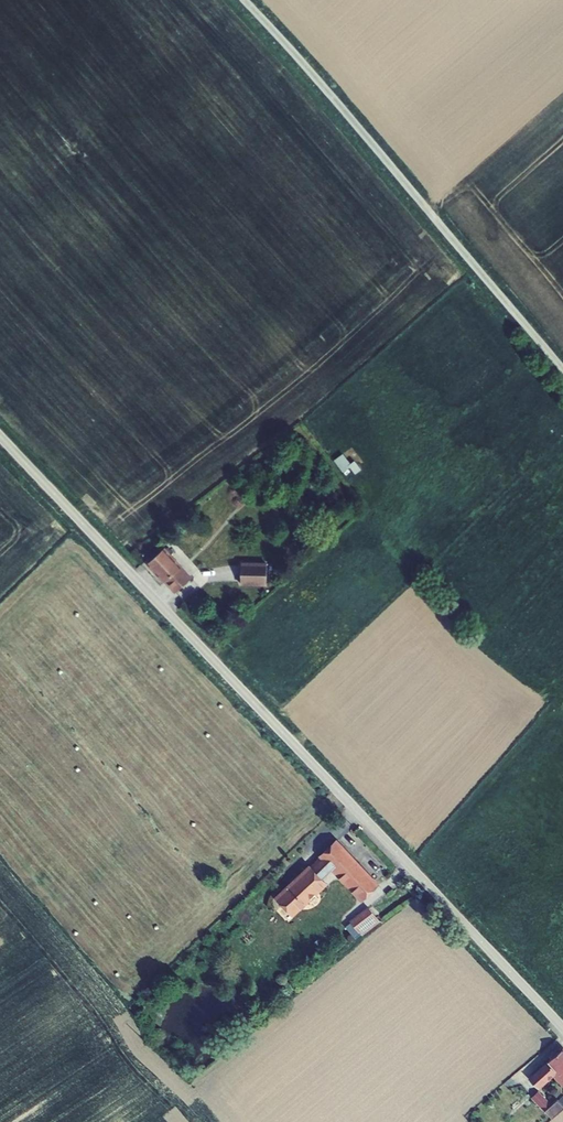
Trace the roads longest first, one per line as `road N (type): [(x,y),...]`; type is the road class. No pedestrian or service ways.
road 1 (unclassified): [(0,435),(562,1027)]
road 2 (unclassified): [(244,0),(562,369)]

